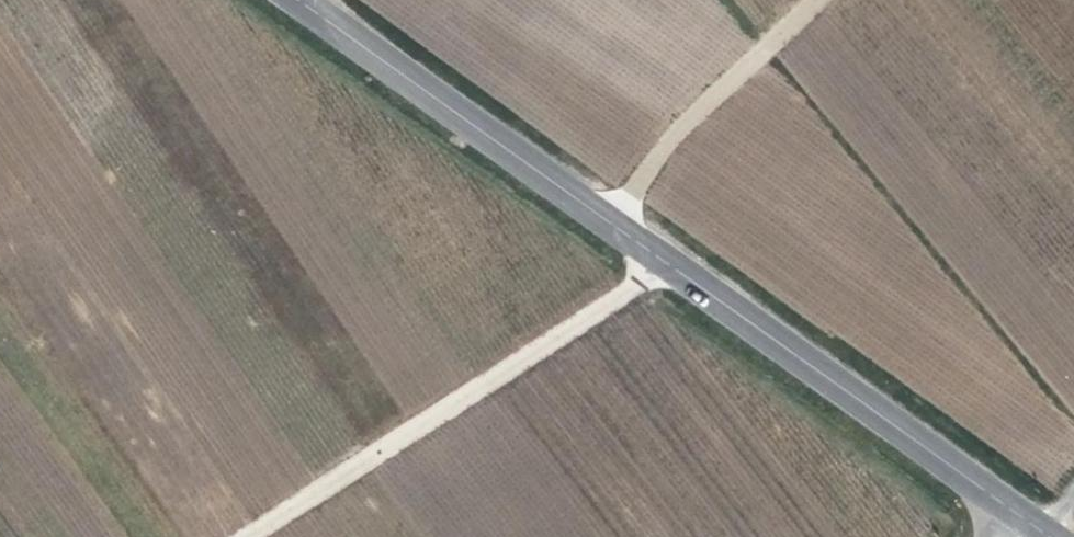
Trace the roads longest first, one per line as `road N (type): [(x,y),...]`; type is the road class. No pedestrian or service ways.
road 1 (secondary): [(1036,522),(306,0)]
road 2 (track): [(233,536),(671,261)]
road 3 (track): [(618,223),(710,97),(820,0)]

